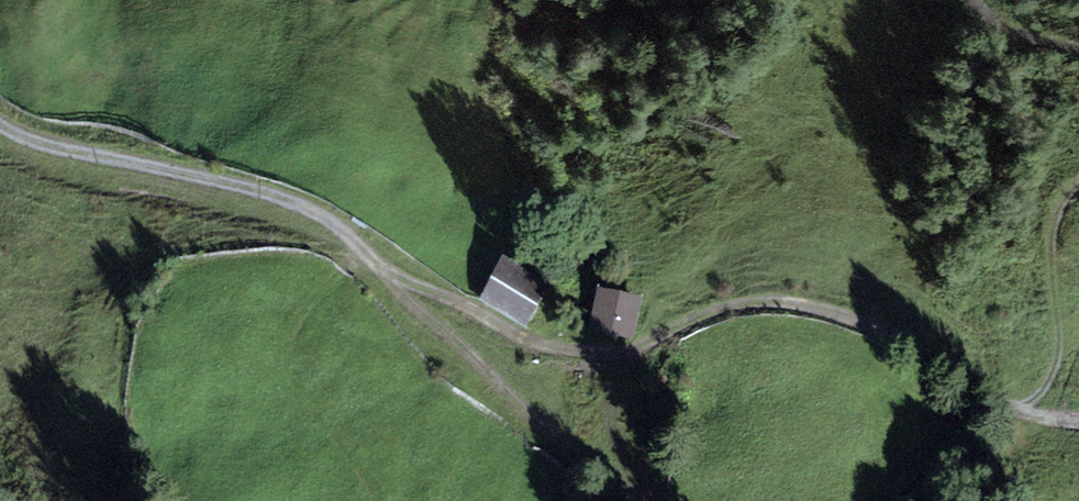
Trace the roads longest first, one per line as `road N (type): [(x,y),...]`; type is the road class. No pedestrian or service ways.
road 1 (track): [(0,123),(52,151),(171,156),(255,187),(330,220),(383,269),(526,341),(628,360),(743,308),(839,319),(1023,415),(1078,419)]
road 2 (track): [(383,269),(426,321),(562,444),(651,500)]

